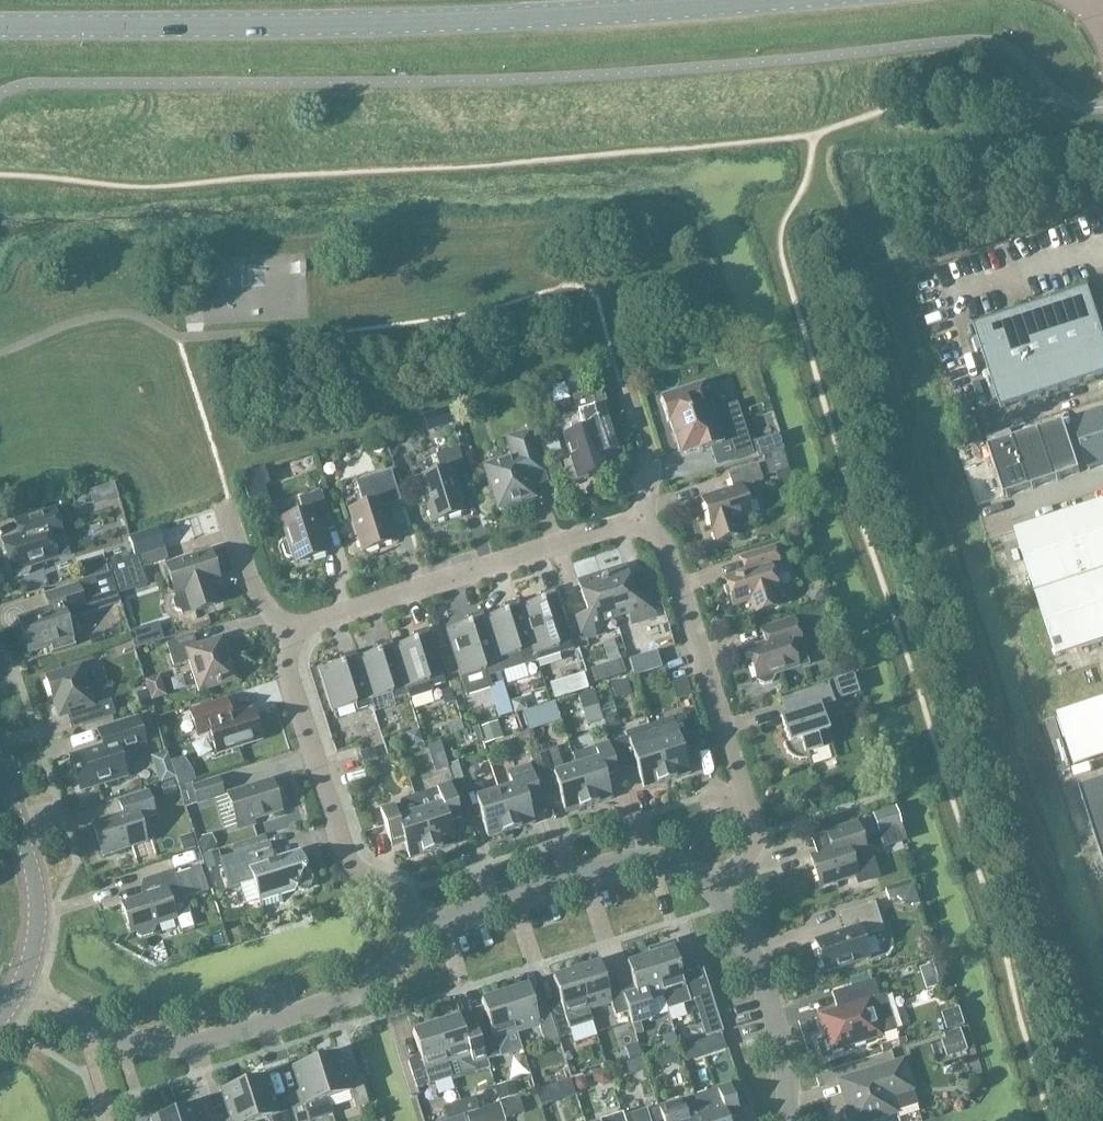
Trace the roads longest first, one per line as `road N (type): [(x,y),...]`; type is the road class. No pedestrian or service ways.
road 1 (tertiary): [(0,29),(478,21),(782,0)]
road 2 (residential): [(21,983),(117,1039),(174,1048),(365,987),(425,928)]
road 3 (residential): [(714,889),(754,835),(667,550),(641,529)]
road 4 (residential): [(294,635),(308,622),(612,526),(641,529)]
road 5 (residential): [(425,928),(400,894),(349,859),(286,670),(294,635)]
road 6 (residential): [(425,928),(617,861),(673,863),(714,889)]
road 7 (residential): [(714,889),(740,928),(777,1032),(784,1120)]
road 8 (tertiary): [(21,983),(34,922),(33,866),(0,771)]
road 9 (residential): [(294,635),(246,576),(227,513)]
road 10 (residential): [(641,529),(649,468),(631,400)]

